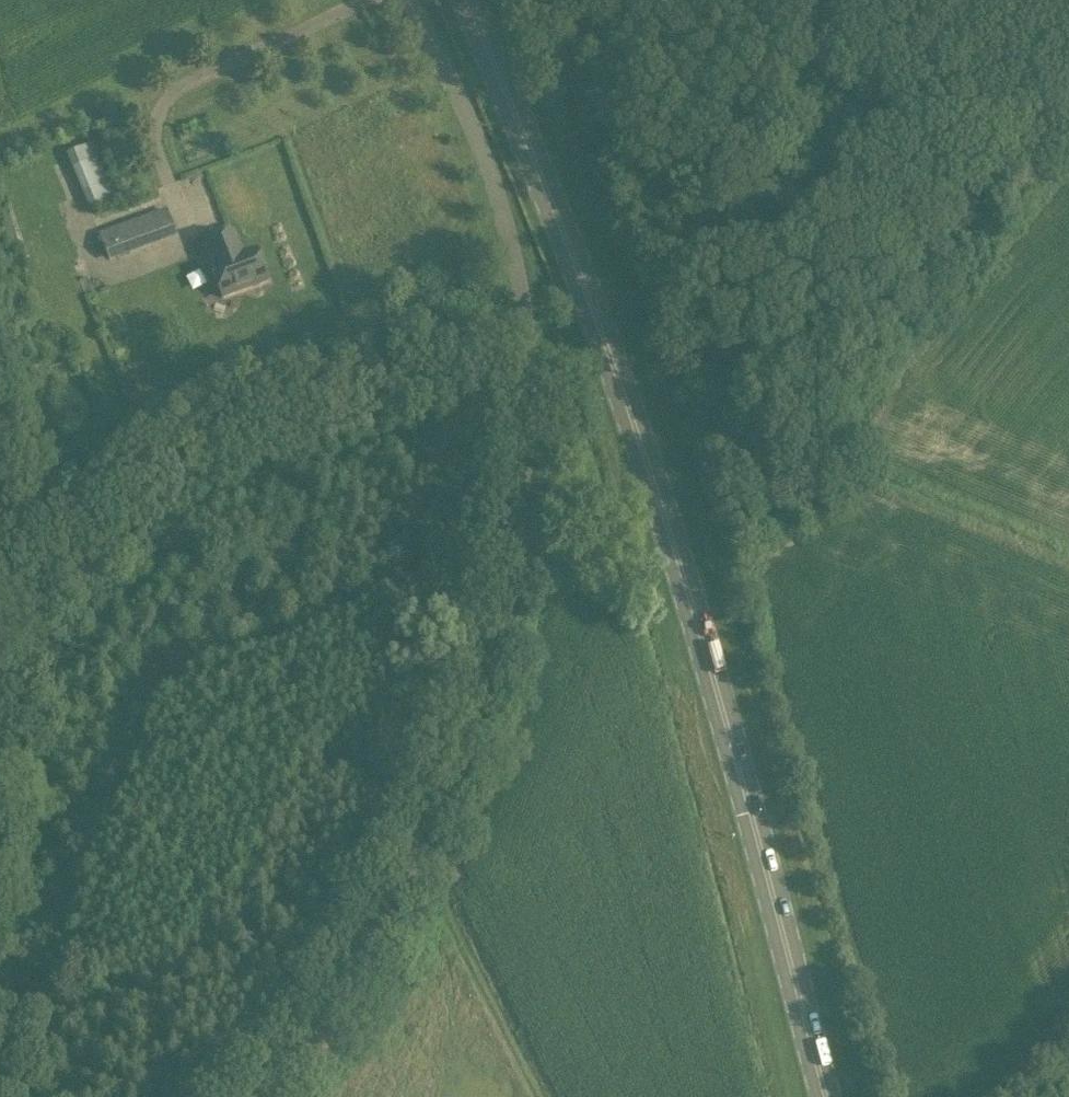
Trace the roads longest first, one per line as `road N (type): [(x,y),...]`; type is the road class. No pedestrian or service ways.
road 1 (unclassified): [(256,1096),(319,1021),(370,939),(425,828),(506,602),(528,398),(524,300),(510,232),(414,0)]
road 2 (primary): [(824,1096),(629,414),(465,0)]

